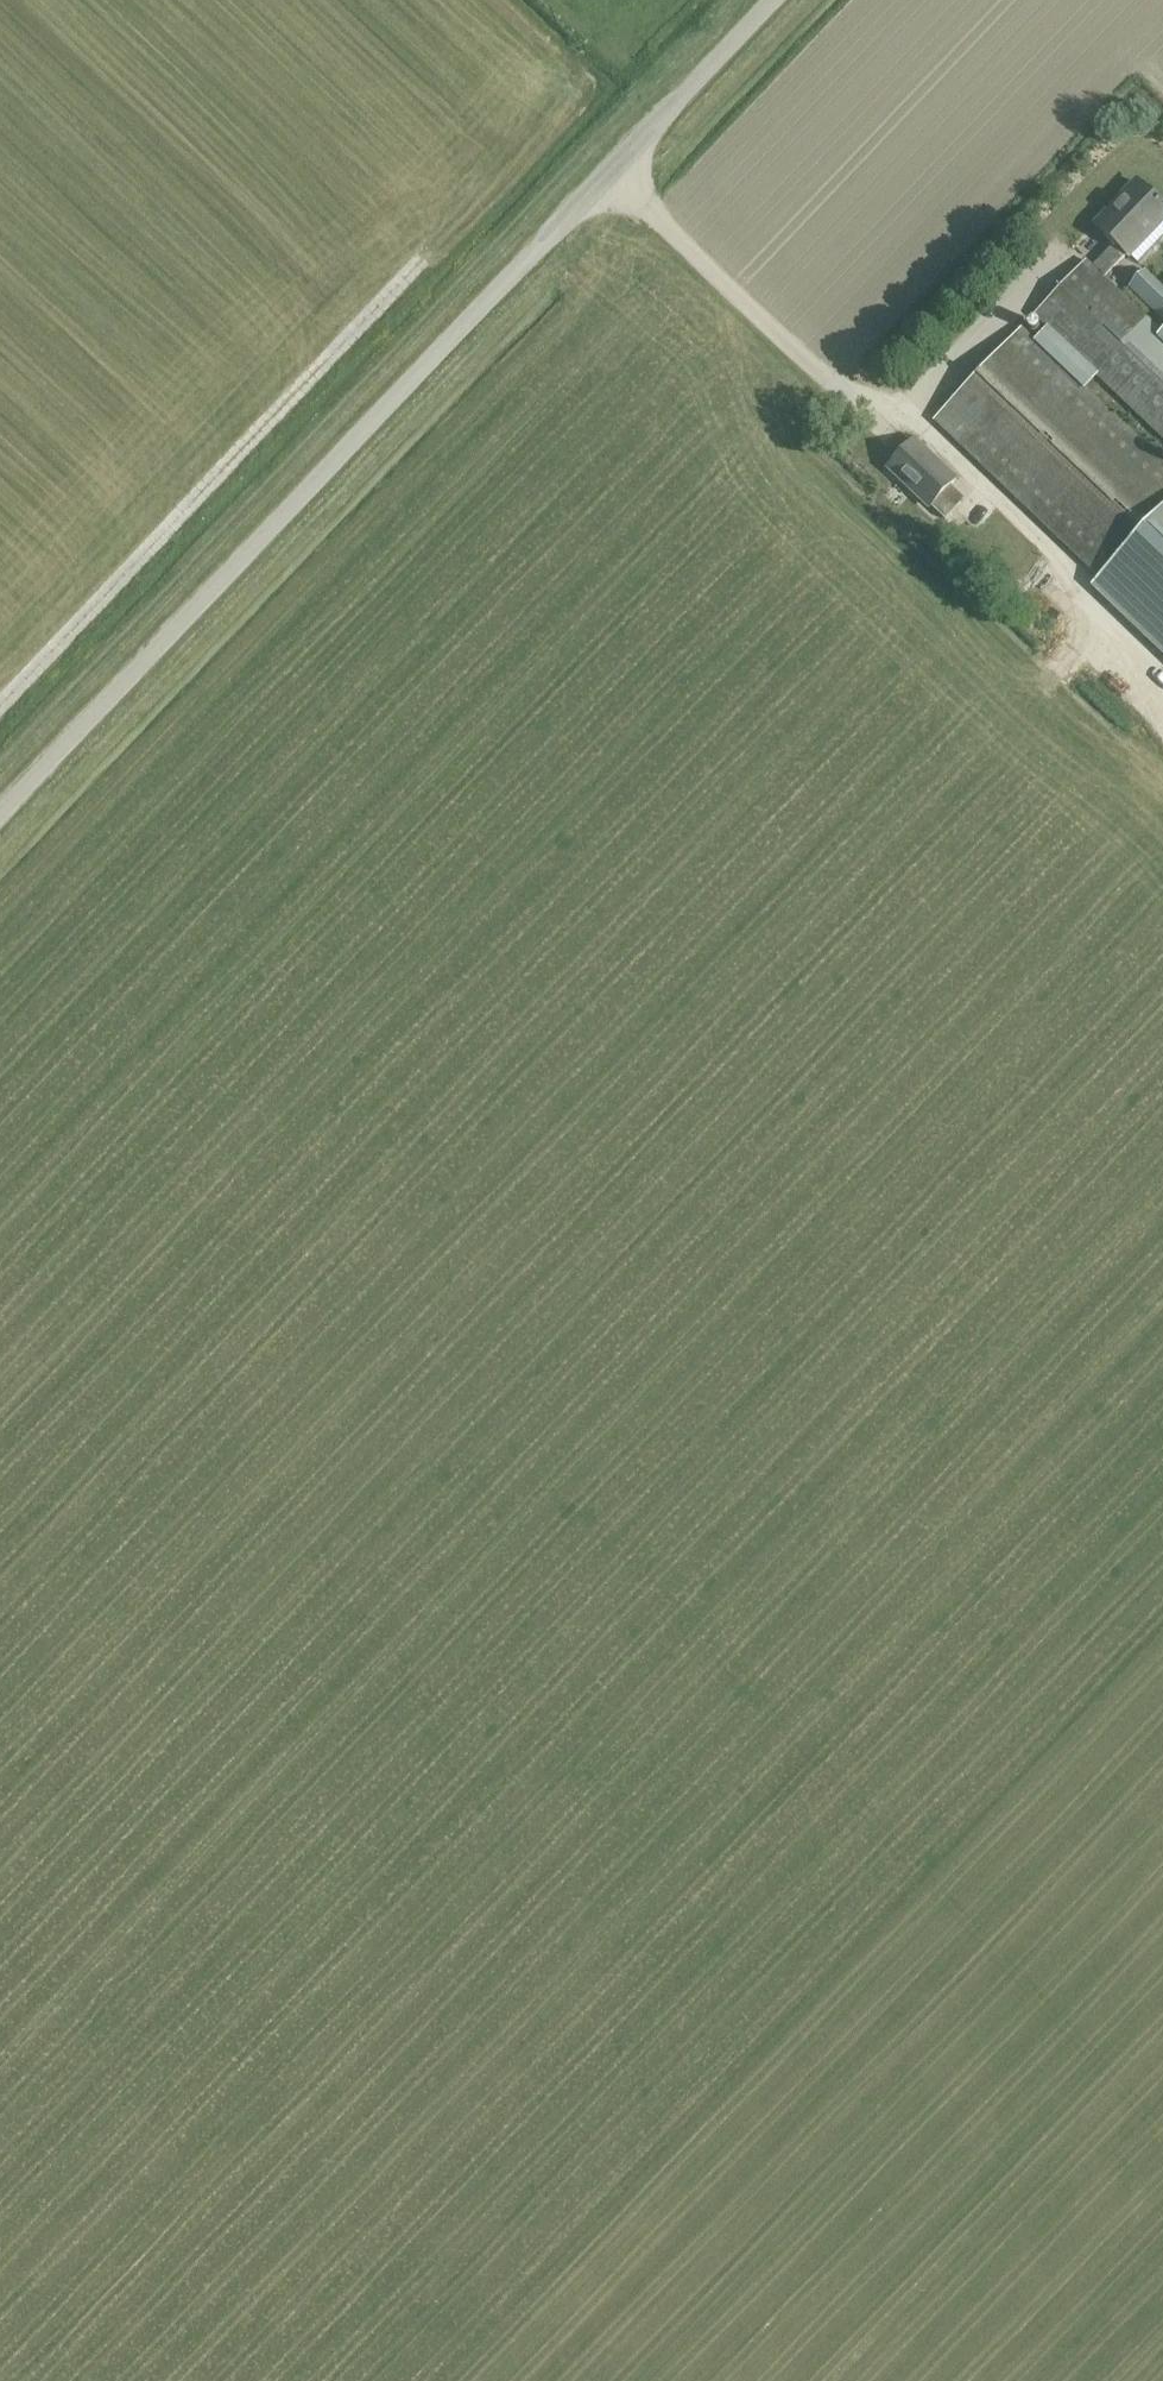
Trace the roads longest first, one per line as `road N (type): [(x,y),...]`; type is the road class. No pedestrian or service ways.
road 1 (tertiary): [(0,818),(773,0)]

